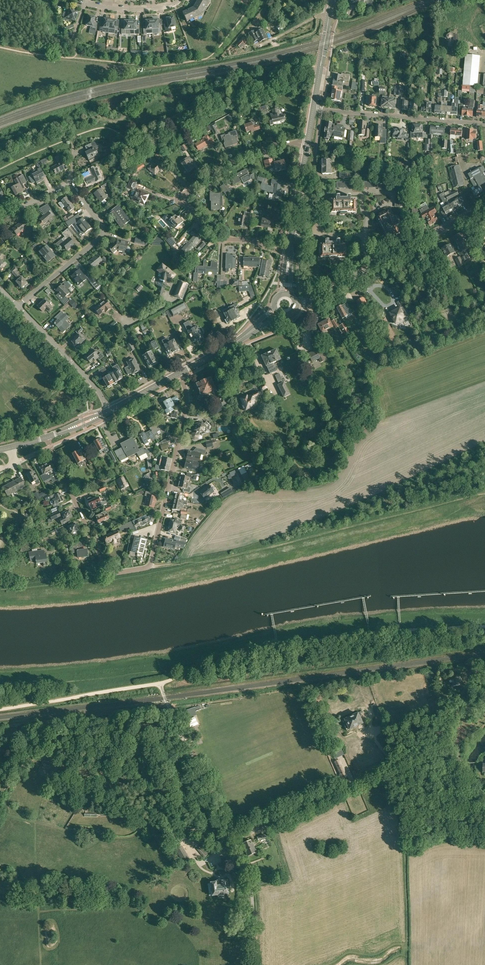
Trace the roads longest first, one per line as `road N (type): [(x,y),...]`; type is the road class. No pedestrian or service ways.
road 1 (unclassified): [(233,841),(443,742),(457,751),(458,826),(484,836)]
road 2 (track): [(484,491),(287,543),(149,567)]
road 3 (track): [(160,683),(298,644),(484,627)]
road 4 (residential): [(149,567),(186,405),(179,373)]
road 5 (residential): [(149,567),(110,574),(47,437)]
road 6 (residential): [(313,108),(484,124)]
road 7 (residential): [(18,306),(103,237),(70,185)]
road 8 (track): [(0,708),(160,683)]
road 9 (unclassified): [(110,410),(18,306)]
road 10 (residential): [(73,42),(85,3),(146,9),(179,0)]
road 11 (residential): [(185,194),(232,161),(307,144)]
road 12 (unclassified): [(252,964),(250,896),(233,841)]
road 13 (tertiary): [(374,265),(484,206)]
road 14 (residential): [(289,253),(220,238),(185,202)]

